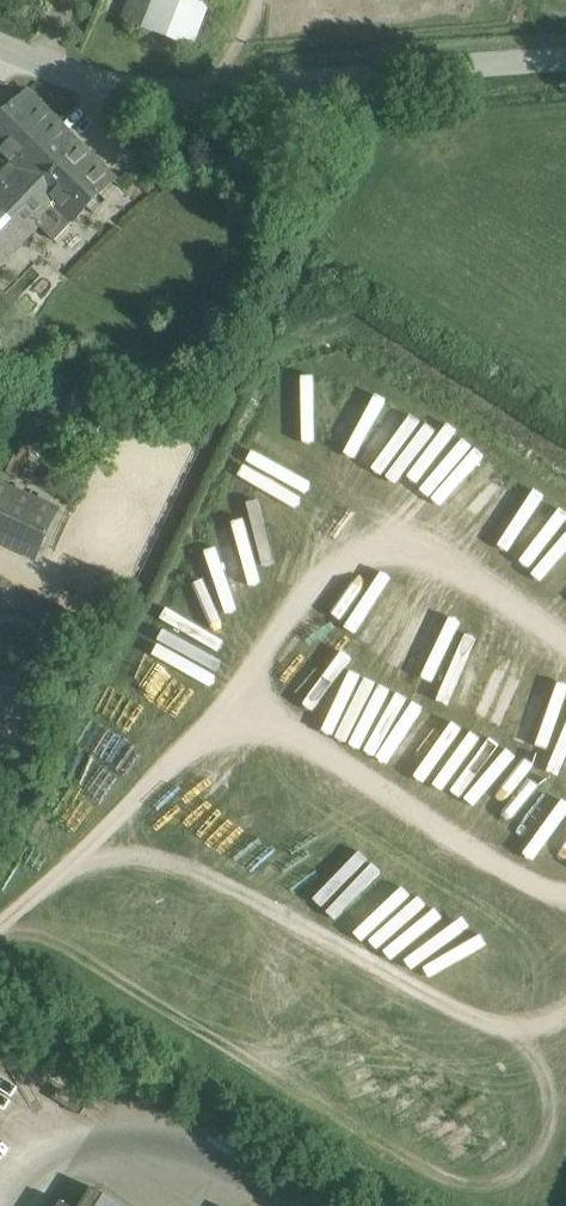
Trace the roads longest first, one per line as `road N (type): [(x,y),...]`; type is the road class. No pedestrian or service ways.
road 1 (unclassified): [(565,66),(130,96),(0,39)]

